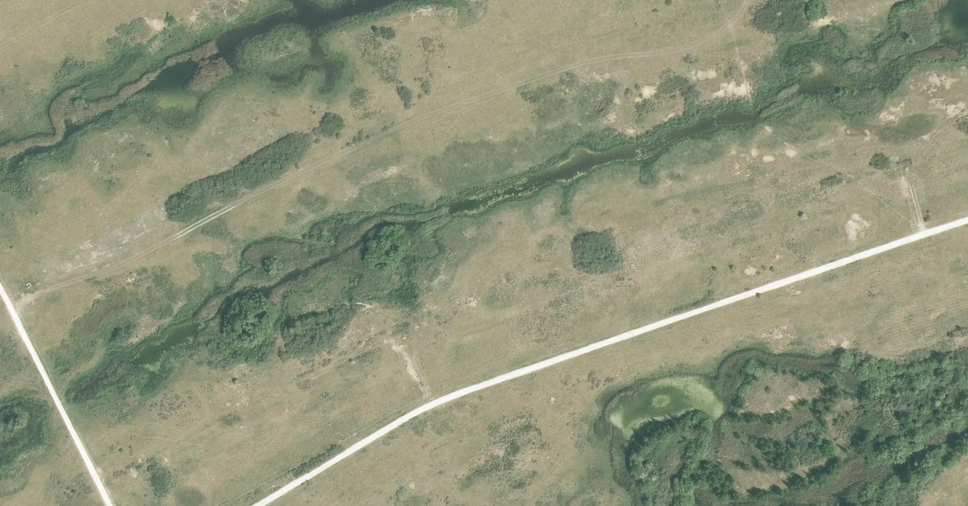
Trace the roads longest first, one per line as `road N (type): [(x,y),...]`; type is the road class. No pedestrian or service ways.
road 1 (track): [(11,309),(172,240),(398,128),(610,58),(703,43),(750,0)]
road 2 (track): [(257,505),(423,409),(479,386),(967,220)]
road 3 (track): [(110,505),(0,288)]

